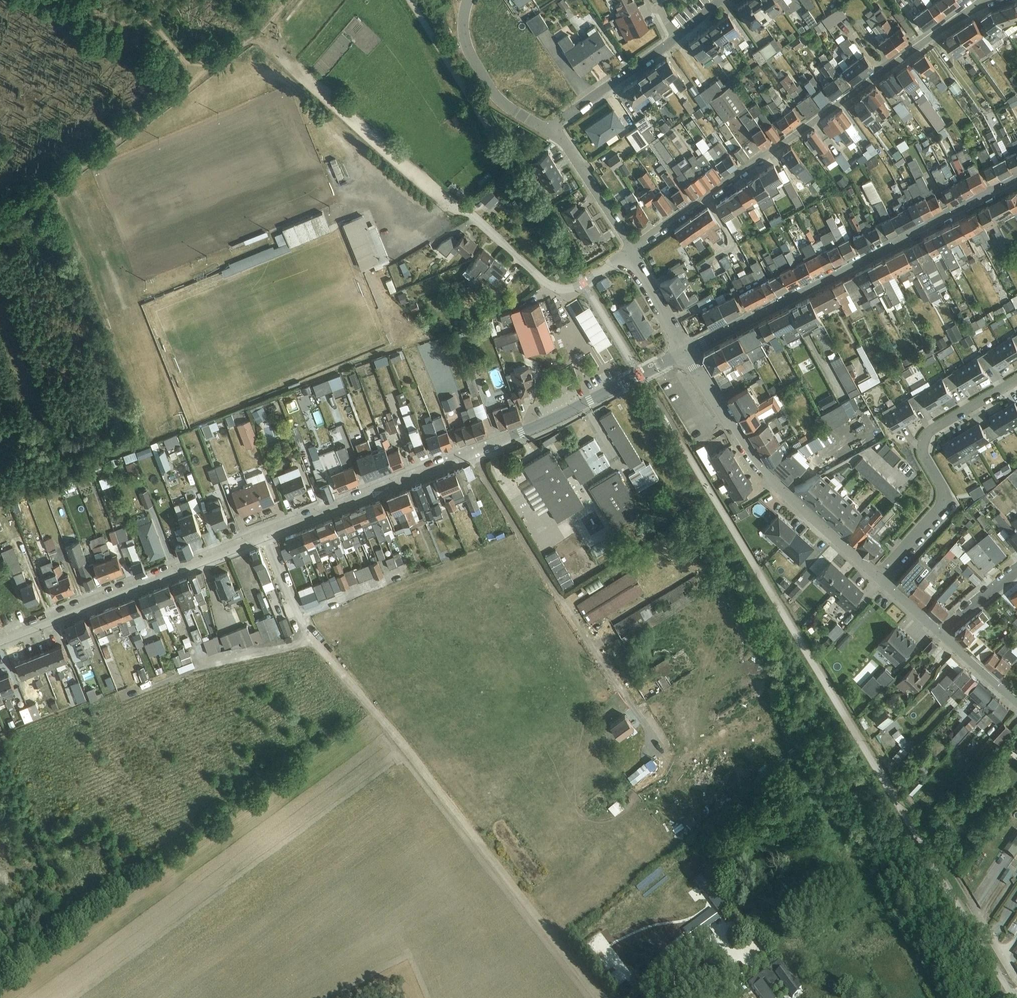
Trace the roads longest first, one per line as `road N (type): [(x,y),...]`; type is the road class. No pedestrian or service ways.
road 1 (track): [(313,640),(618,997)]
road 2 (residential): [(631,252),(983,0)]
road 3 (residential): [(1016,180),(685,352)]
road 4 (unclassified): [(475,452),(660,755)]
road 5 (tertiary): [(879,578),(766,475),(685,352)]
road 6 (tertiary): [(265,534),(0,640)]
road 7 (residential): [(879,578),(939,510),(941,485),(925,437),(1016,379)]
road 8 (tertiary): [(685,352),(475,452)]
road 9 (tertiary): [(475,452),(265,534)]
road 10 (unclassified): [(631,252),(582,284),(554,289),(472,216),(449,206)]
road 11 (residential): [(558,130),(565,116),(719,0)]
road 12 (unclassified): [(558,130),(531,121),(489,87),(463,39),(468,0)]
road 13 (track): [(996,946),(912,799)]
road 14 (residential): [(631,252),(558,130)]
road 15 (unclassified): [(199,653),(203,665),(313,640)]

